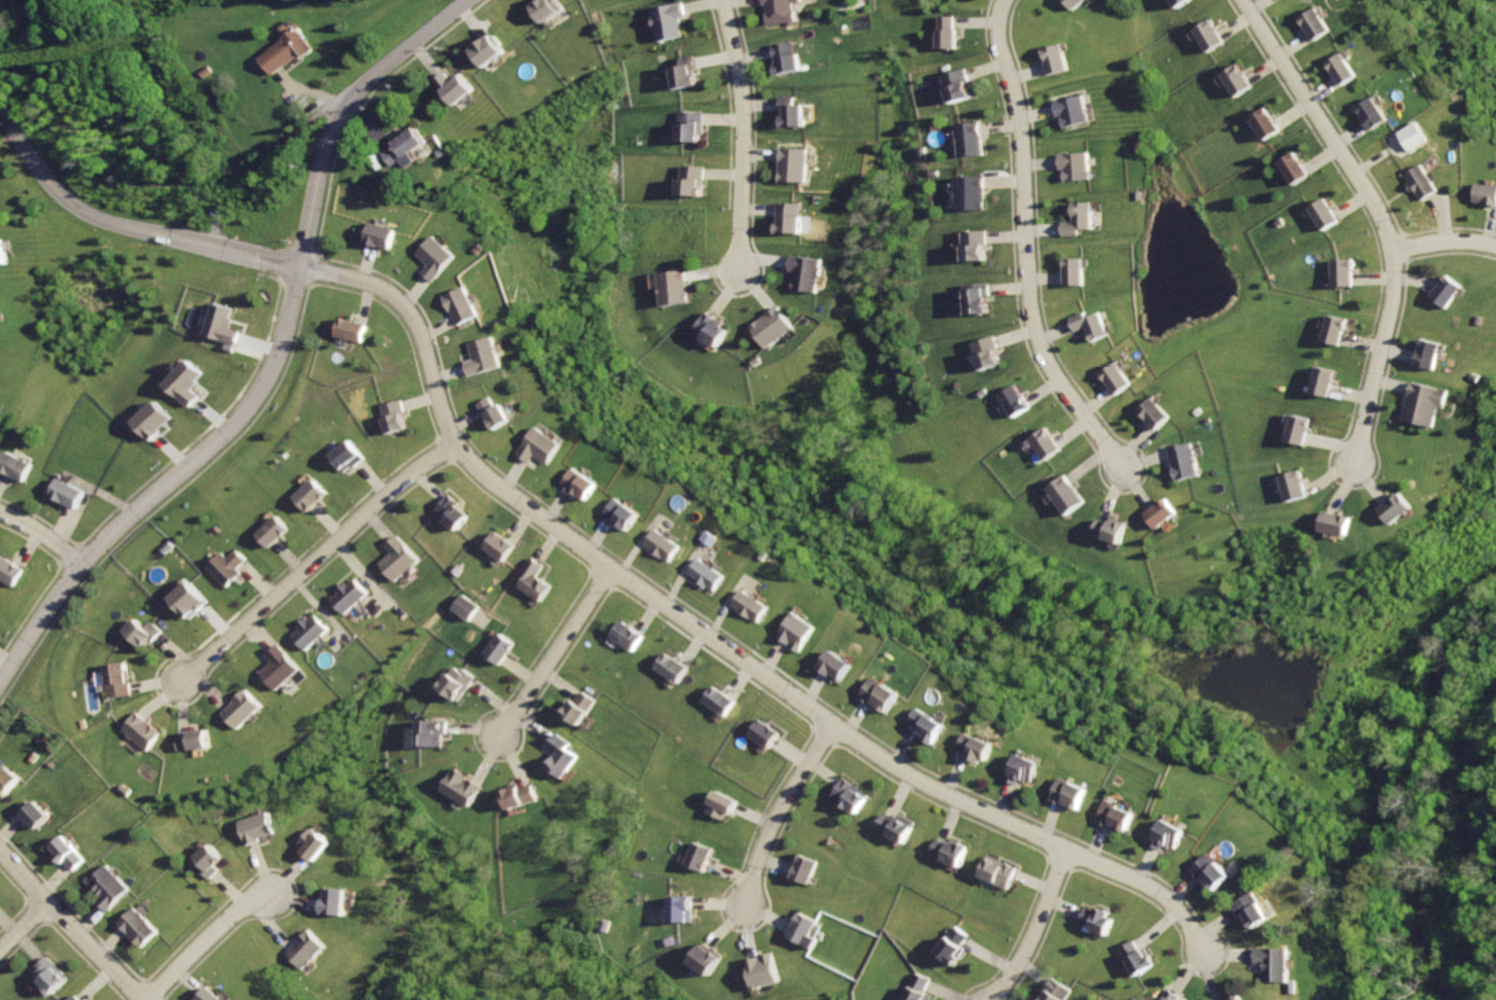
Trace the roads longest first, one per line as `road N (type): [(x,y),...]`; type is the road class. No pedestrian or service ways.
road 1 (residential): [(300,269),(369,285),(410,312),(456,441),(505,489),(903,769),(1164,893),(1205,947)]
road 2 (residential): [(0,682),(85,563),(247,409),(278,346),(300,269)]
road 3 (residential): [(1247,0),(1388,235),(1392,295),(1353,461)]
road 4 (residential): [(1002,0),(997,39),(1020,127),(1034,341),(1124,468)]
road 5 (residential): [(456,441),(399,481),(185,679)]
road 6 (residential): [(300,269),(341,125),(375,79),(471,0)]
road 7 (residential): [(247,257),(77,209),(0,118)]
road 8 (residential): [(720,0),(741,111),(737,269)]
road 9 (residential): [(614,566),(495,735)]
road 10 (residential): [(835,724),(773,814),(743,903)]
road 11 (residential): [(0,856),(144,999)]
road 12 (residential): [(1069,845),(988,999)]
road 13 (residential): [(148,999),(235,915),(267,897)]

